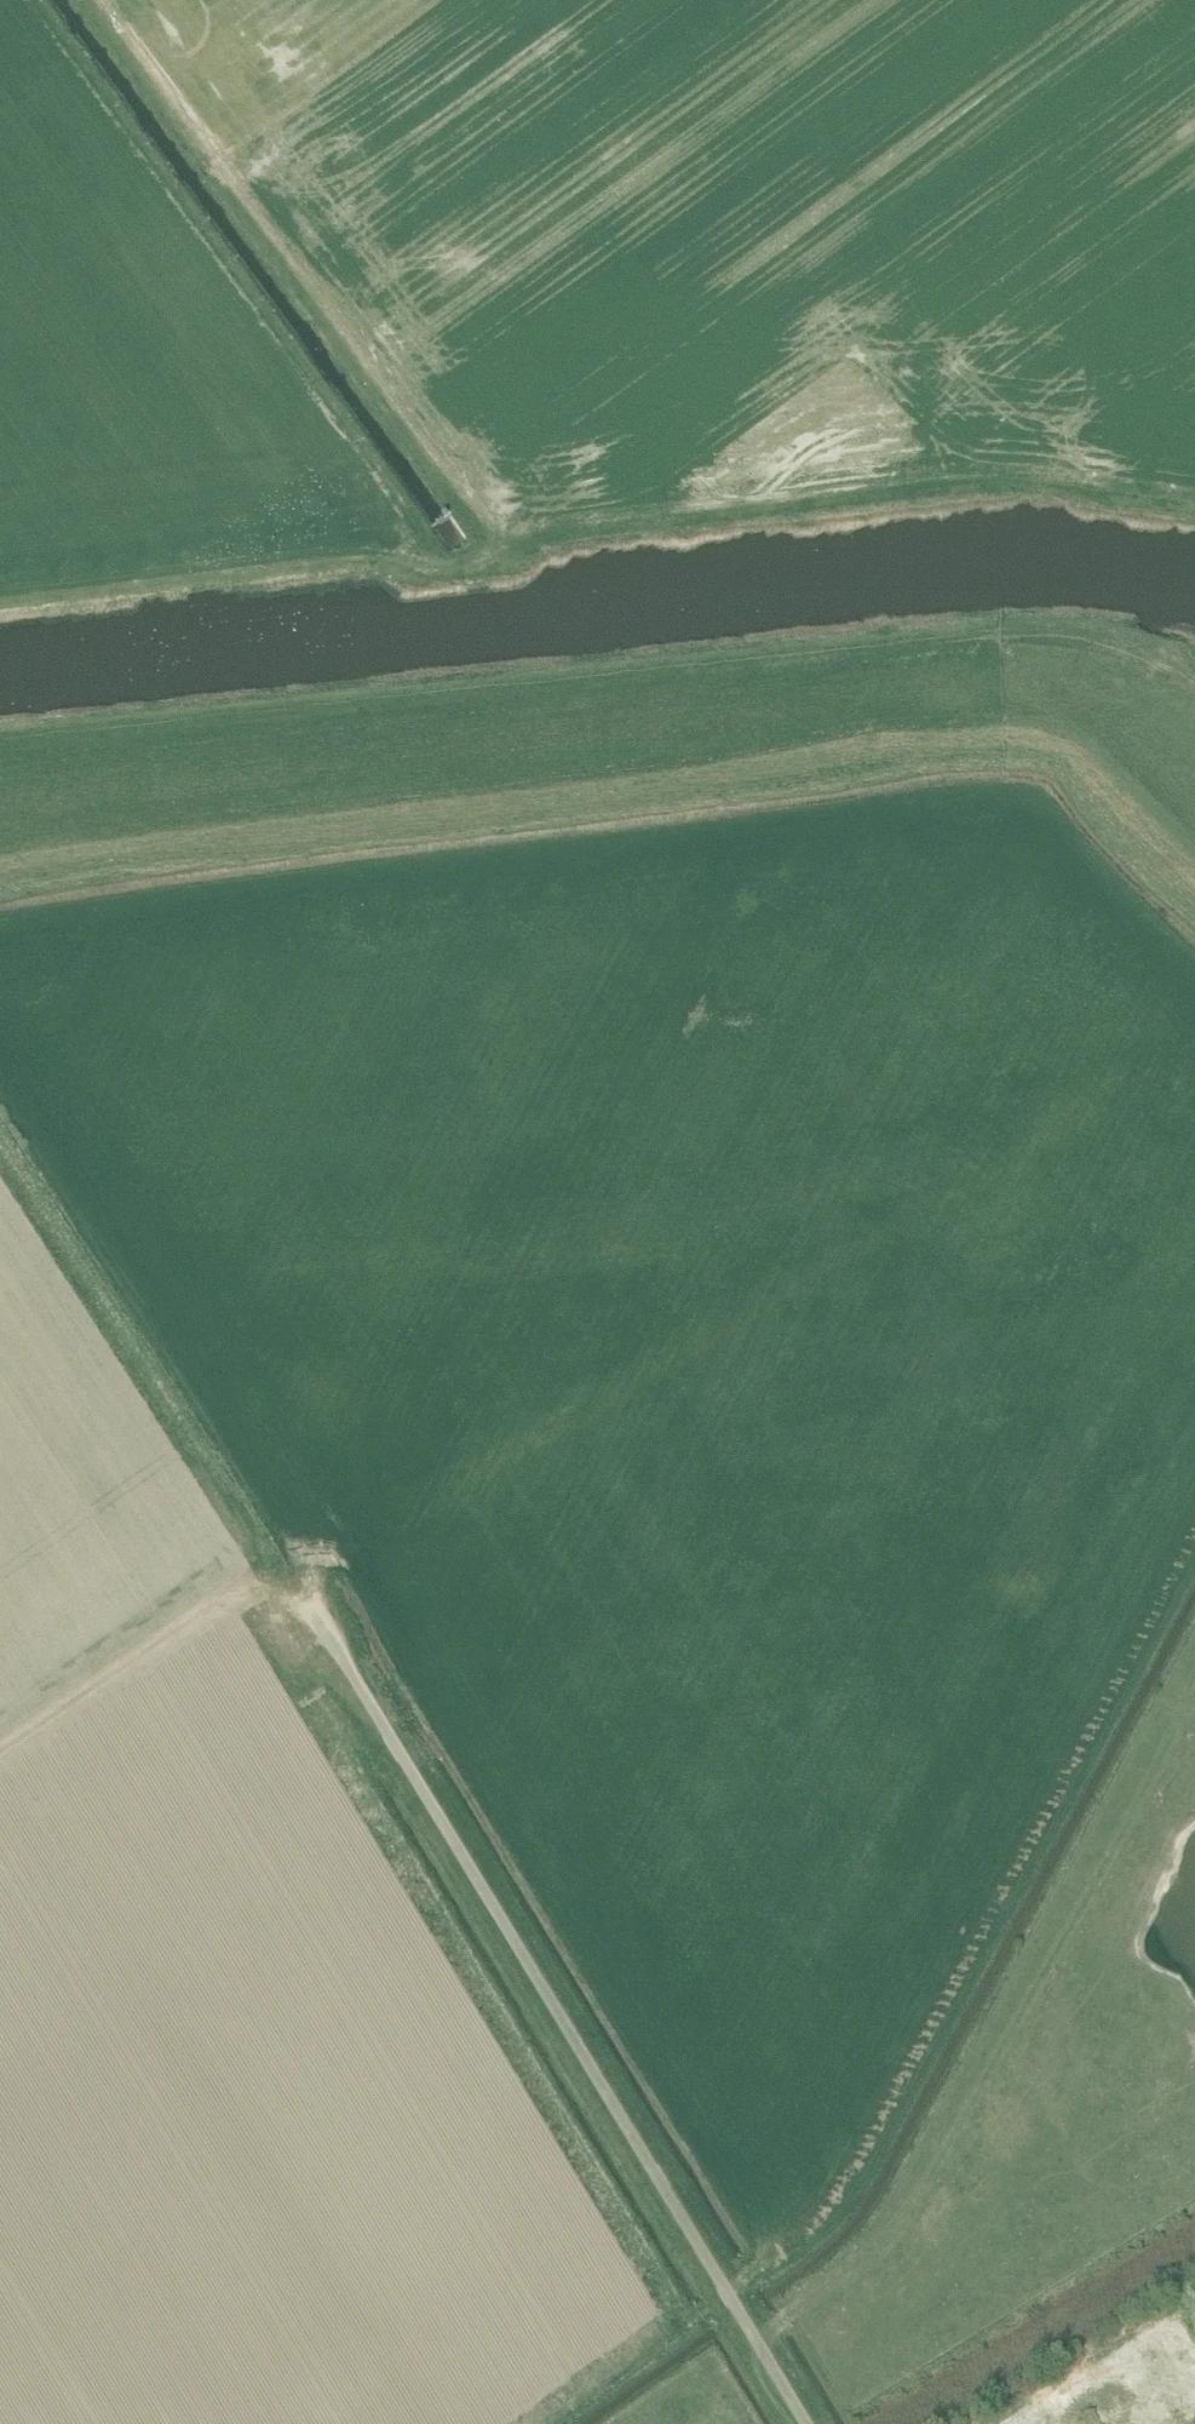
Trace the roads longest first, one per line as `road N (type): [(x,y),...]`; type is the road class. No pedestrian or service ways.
road 1 (track): [(313,1599),(312,1565),(354,1525),(1194,1048)]
road 2 (unclassified): [(784,2423),(409,1793),(313,1599)]
road 3 (track): [(313,1599),(276,1578),(251,1577),(173,1608),(0,1728)]

